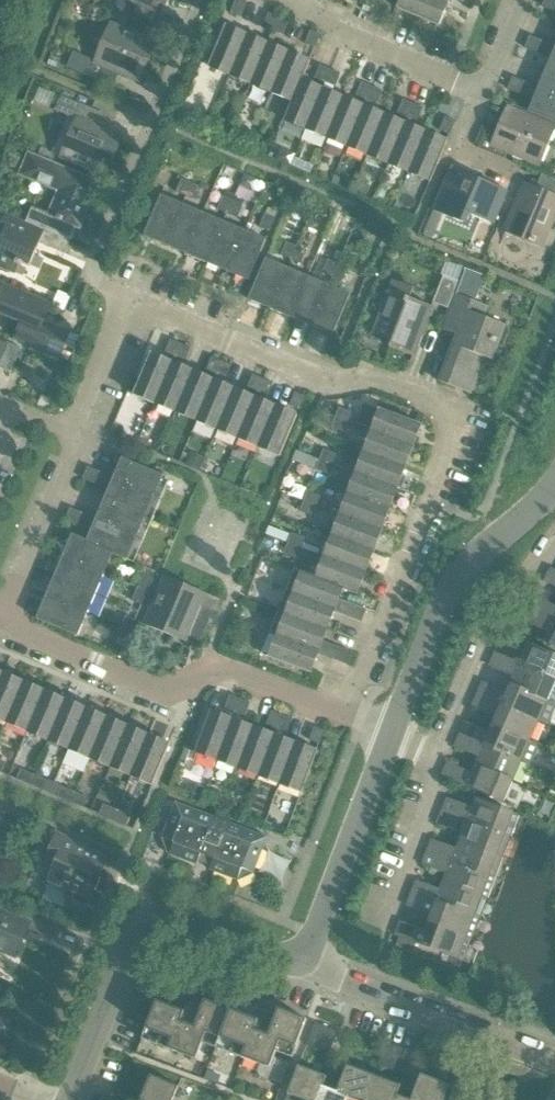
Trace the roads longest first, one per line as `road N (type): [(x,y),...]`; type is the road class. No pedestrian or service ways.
road 1 (residential): [(343,717),(457,427),(133,306)]
road 2 (residential): [(343,717),(222,676),(181,700),(0,630)]
road 3 (residential): [(69,1099),(147,917),(298,966)]
road 4 (residential): [(133,306),(87,274),(200,0)]
road 5 (residential): [(394,735),(467,566),(542,509),(554,485)]
road 6 (residential): [(554,1062),(298,966)]
road 7 (residential): [(298,966),(394,735)]
road 8 (residential): [(482,92),(284,0)]
road 9 (residential): [(0,623),(76,436)]
road 10 (residential): [(76,436),(133,306)]

